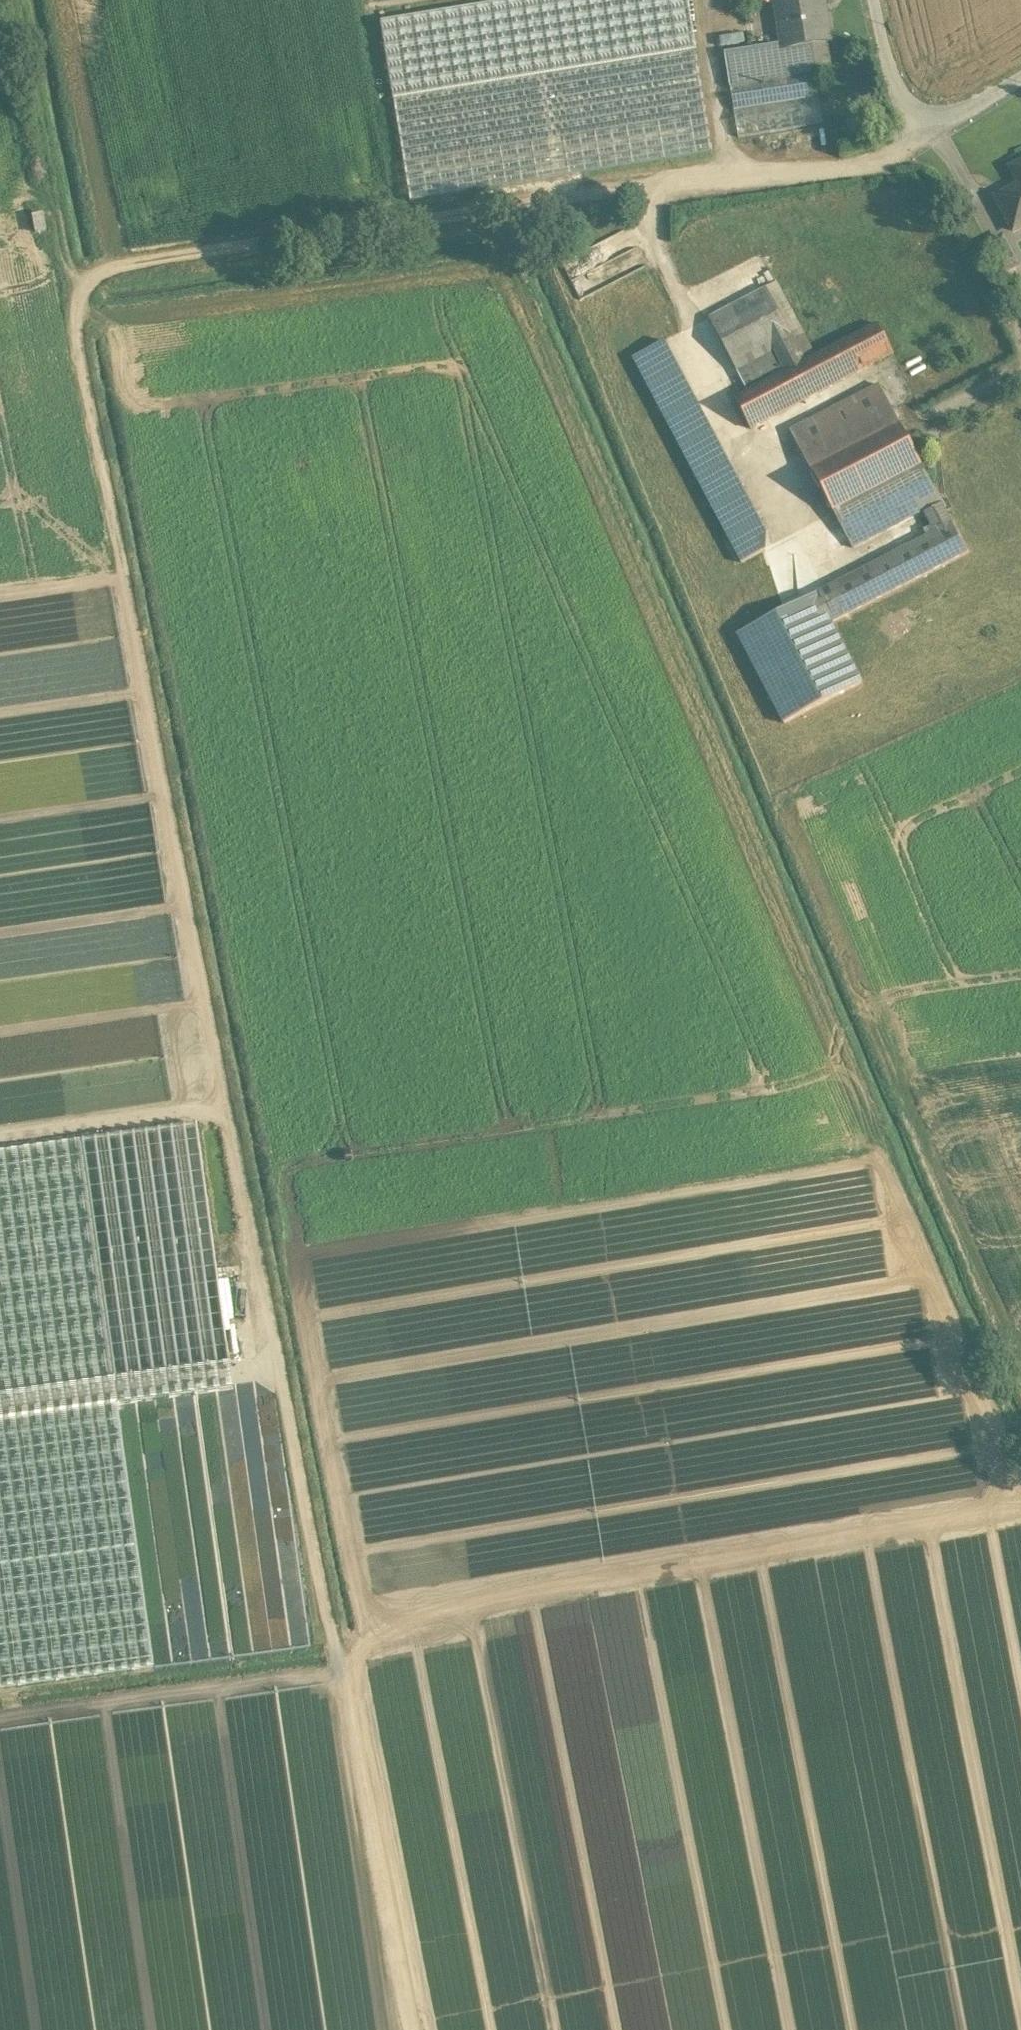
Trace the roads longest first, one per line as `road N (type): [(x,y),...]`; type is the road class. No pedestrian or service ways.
road 1 (track): [(860,165),(583,194),(230,247),(121,265),(81,286),(75,330),(224,1105),(415,2029)]
road 2 (unclassified): [(875,0),(895,86),(928,113)]

